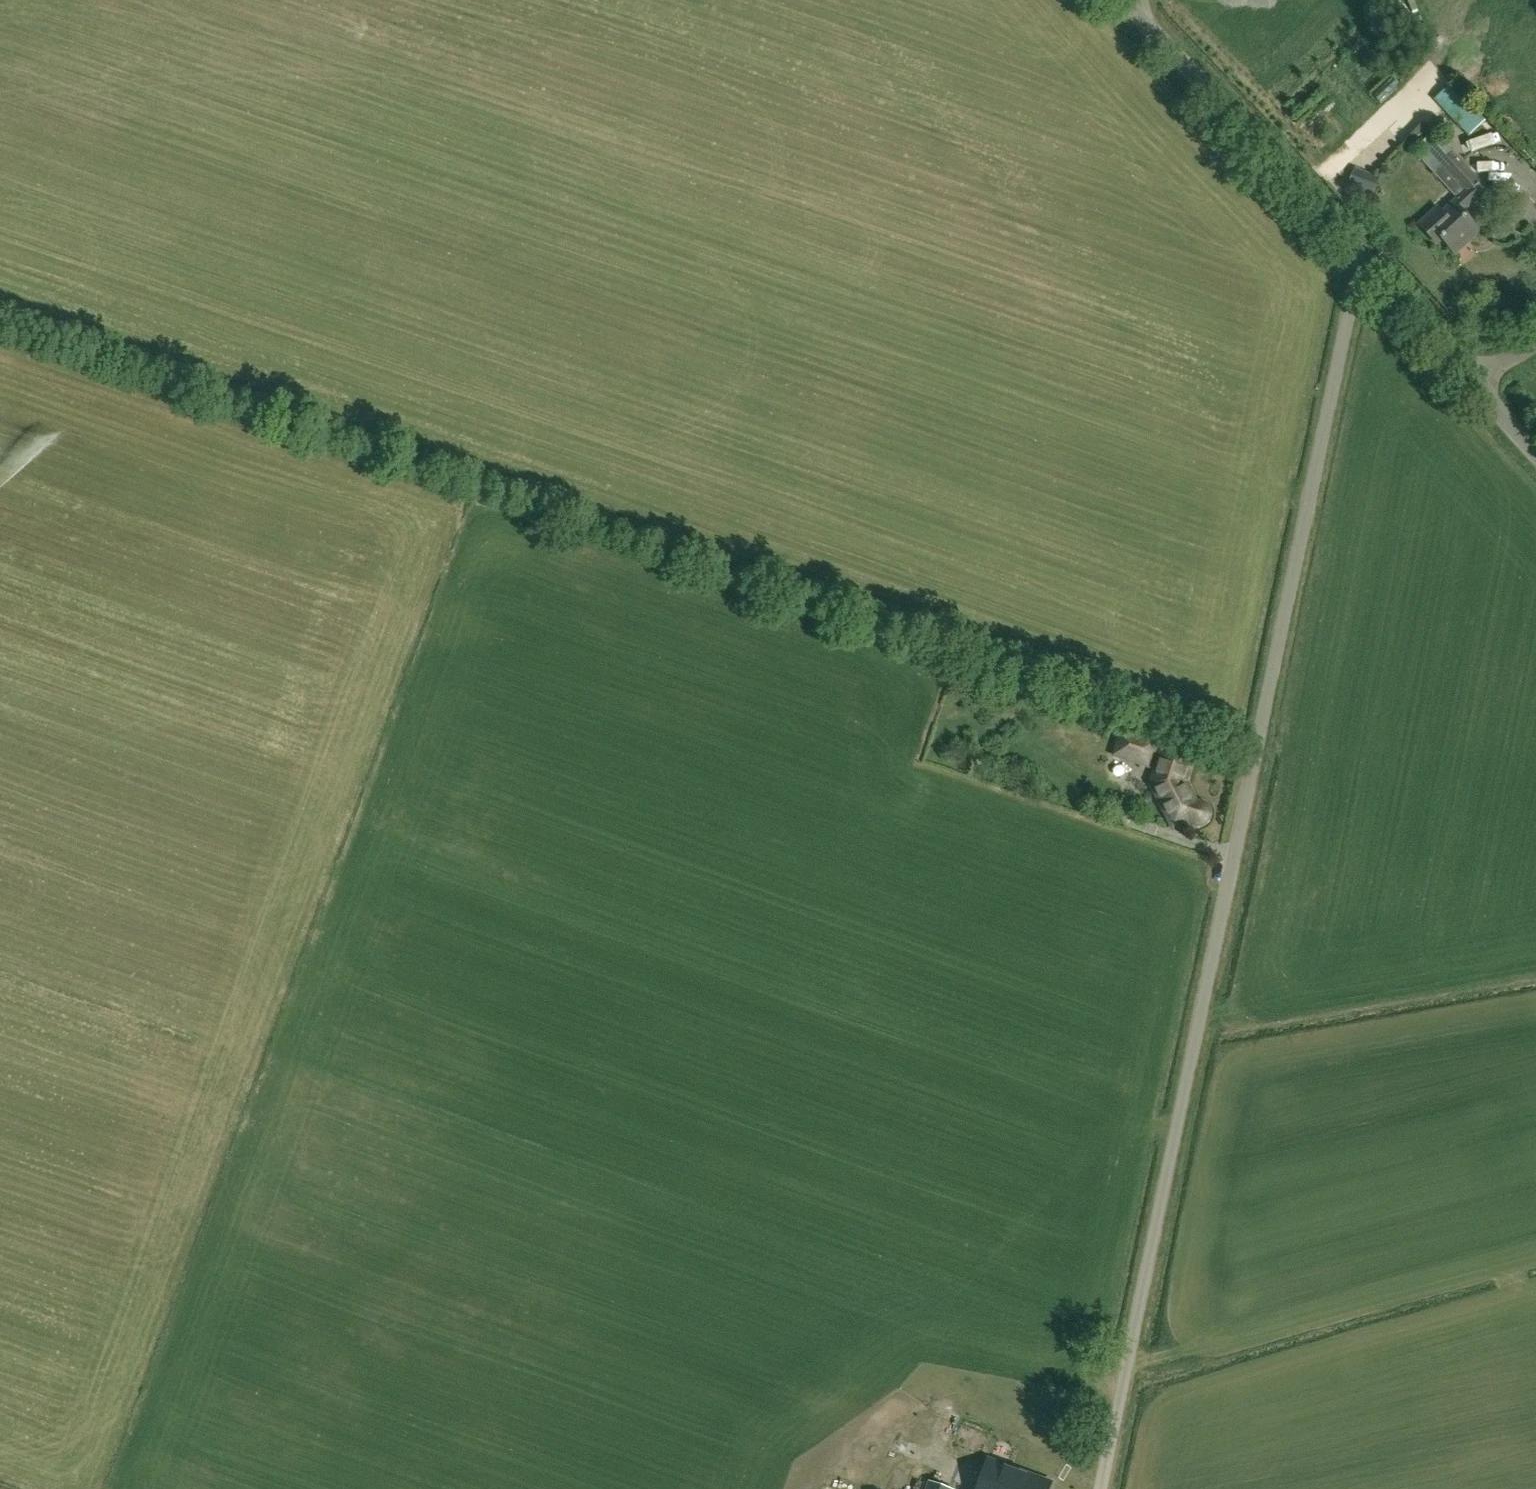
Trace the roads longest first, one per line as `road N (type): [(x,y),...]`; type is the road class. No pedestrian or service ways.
road 1 (unclassified): [(1104,1488),(1365,260)]
road 2 (unclassified): [(1365,260),(1136,11)]
road 3 (unclassified): [(1476,385),(1365,260)]

